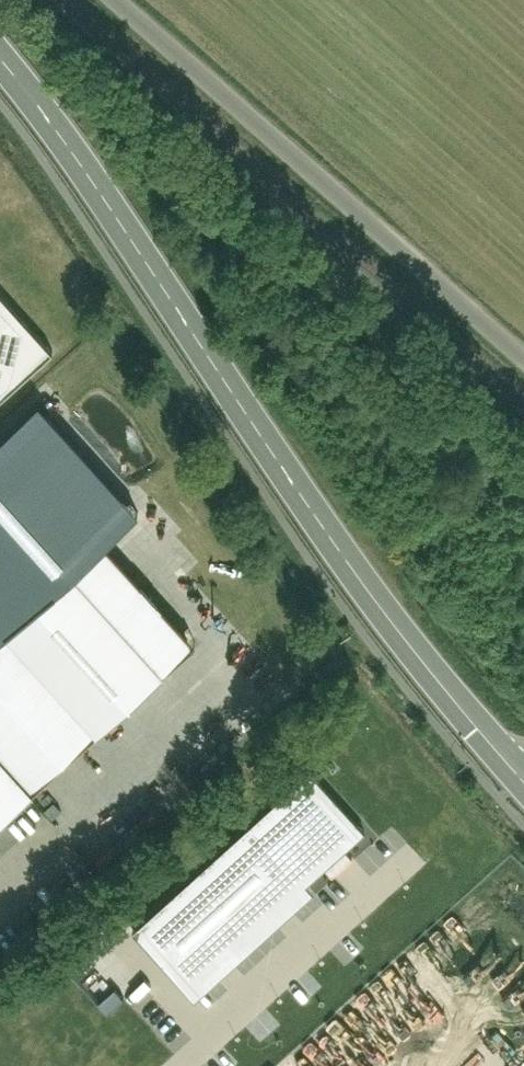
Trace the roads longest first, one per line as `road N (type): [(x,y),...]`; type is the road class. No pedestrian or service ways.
road 1 (primary): [(0,58),(124,226),(333,539),(423,662),(523,779)]
road 2 (unclassified): [(119,0),(523,349)]

